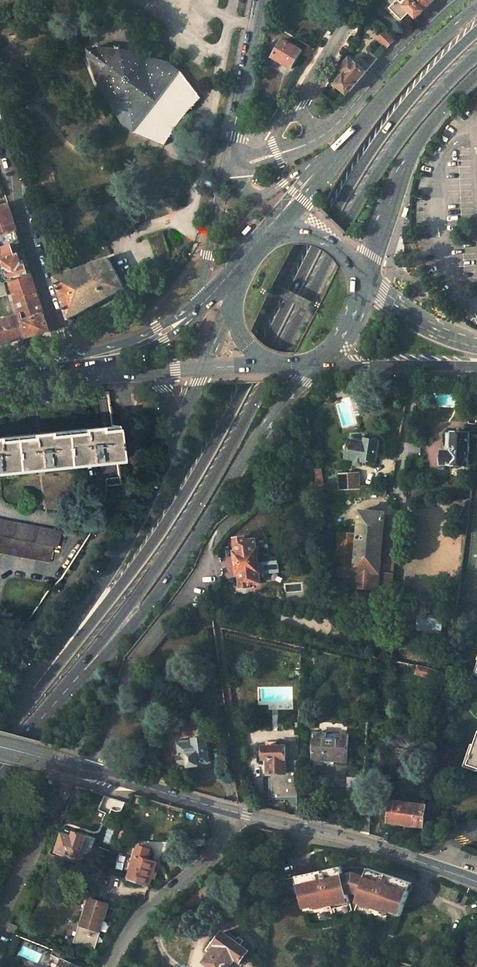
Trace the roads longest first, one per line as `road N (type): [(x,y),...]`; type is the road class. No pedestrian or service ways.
road 1 (secondary): [(476,34),(372,149),(163,529),(8,726)]
road 2 (secondary): [(62,691),(206,497),(375,172),(423,103),(476,53)]
road 3 (unclassified): [(476,883),(367,843),(0,747)]
road 4 (secondary): [(62,691),(169,579),(314,361)]
road 5 (secondary): [(204,367),(137,533),(8,726)]
road 6 (unclassified): [(82,354),(64,342),(0,138)]
road 7 (primary): [(361,278),(420,142),(476,78)]
road 8 (primary): [(200,308),(162,341),(120,358),(0,372)]
road 9 (primary): [(0,387),(204,367)]
road 10 (unclassified): [(454,0),(319,138)]
road 11 (primary): [(476,9),(408,71),(347,146)]
road 12 (primary): [(314,361),(476,360)]
road 13 (unclassified): [(263,0),(237,156)]
road 14 (unclassified): [(238,163),(223,174),(200,308)]
road 15 (unclassified): [(347,146),(266,194),(243,189),(238,163)]
road 16 (primary): [(476,345),(432,328),(361,278)]
road 17 (residential): [(364,0),(295,110)]
road 18 (residential): [(200,308),(82,354)]

